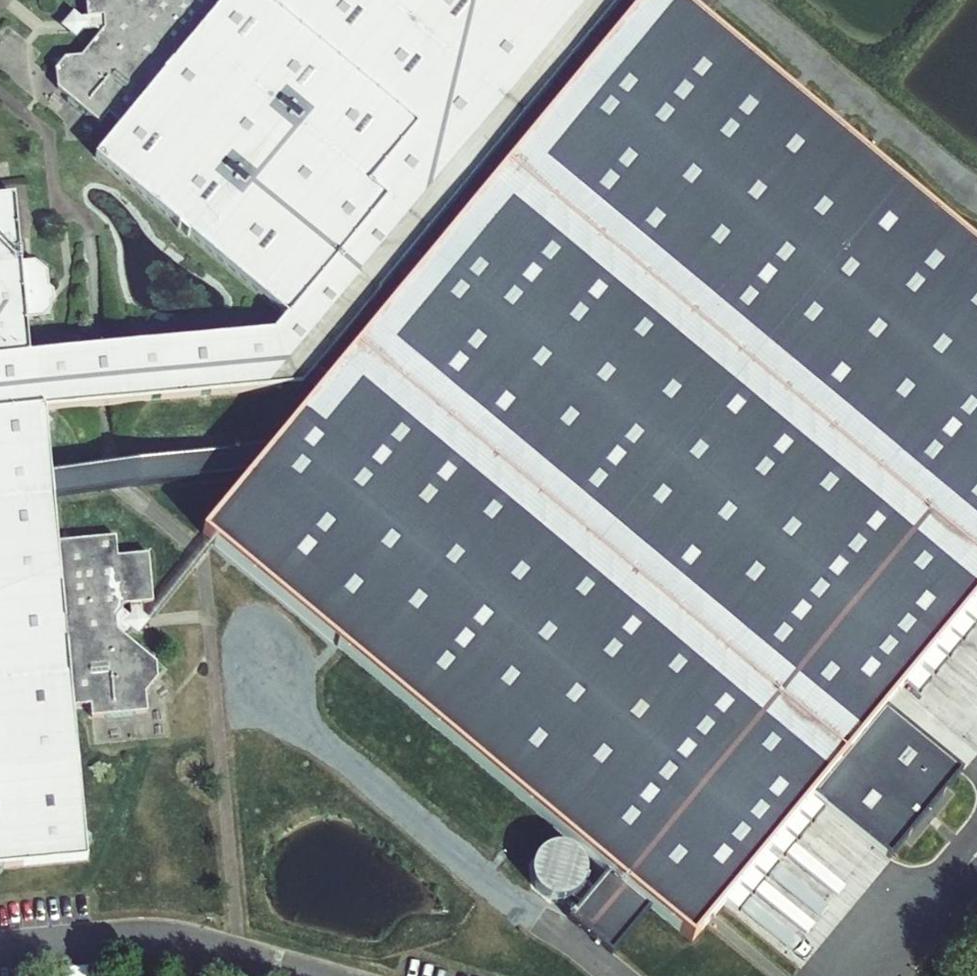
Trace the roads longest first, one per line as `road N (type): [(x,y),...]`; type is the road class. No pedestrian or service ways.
road 1 (unclassified): [(0,953),(150,939),(307,975)]
road 2 (unclassified): [(880,975),(976,866)]

